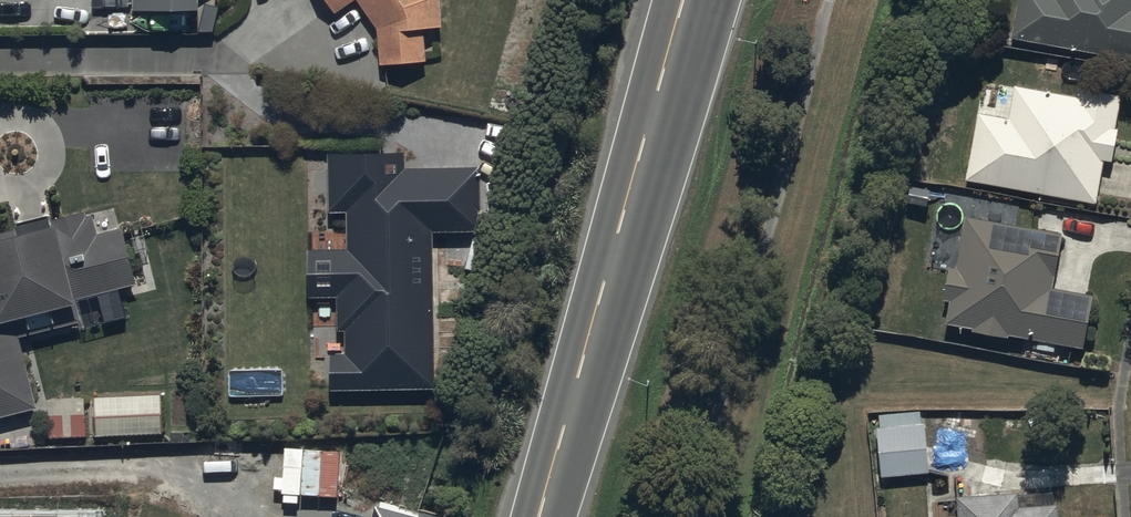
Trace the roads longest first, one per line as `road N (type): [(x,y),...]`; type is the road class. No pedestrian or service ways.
road 1 (trunk): [(531,516),(667,0)]
road 2 (secondary): [(638,250),(545,516)]
road 3 (trunk): [(726,0),(638,250)]
road 4 (trunk): [(703,0),(638,250)]

